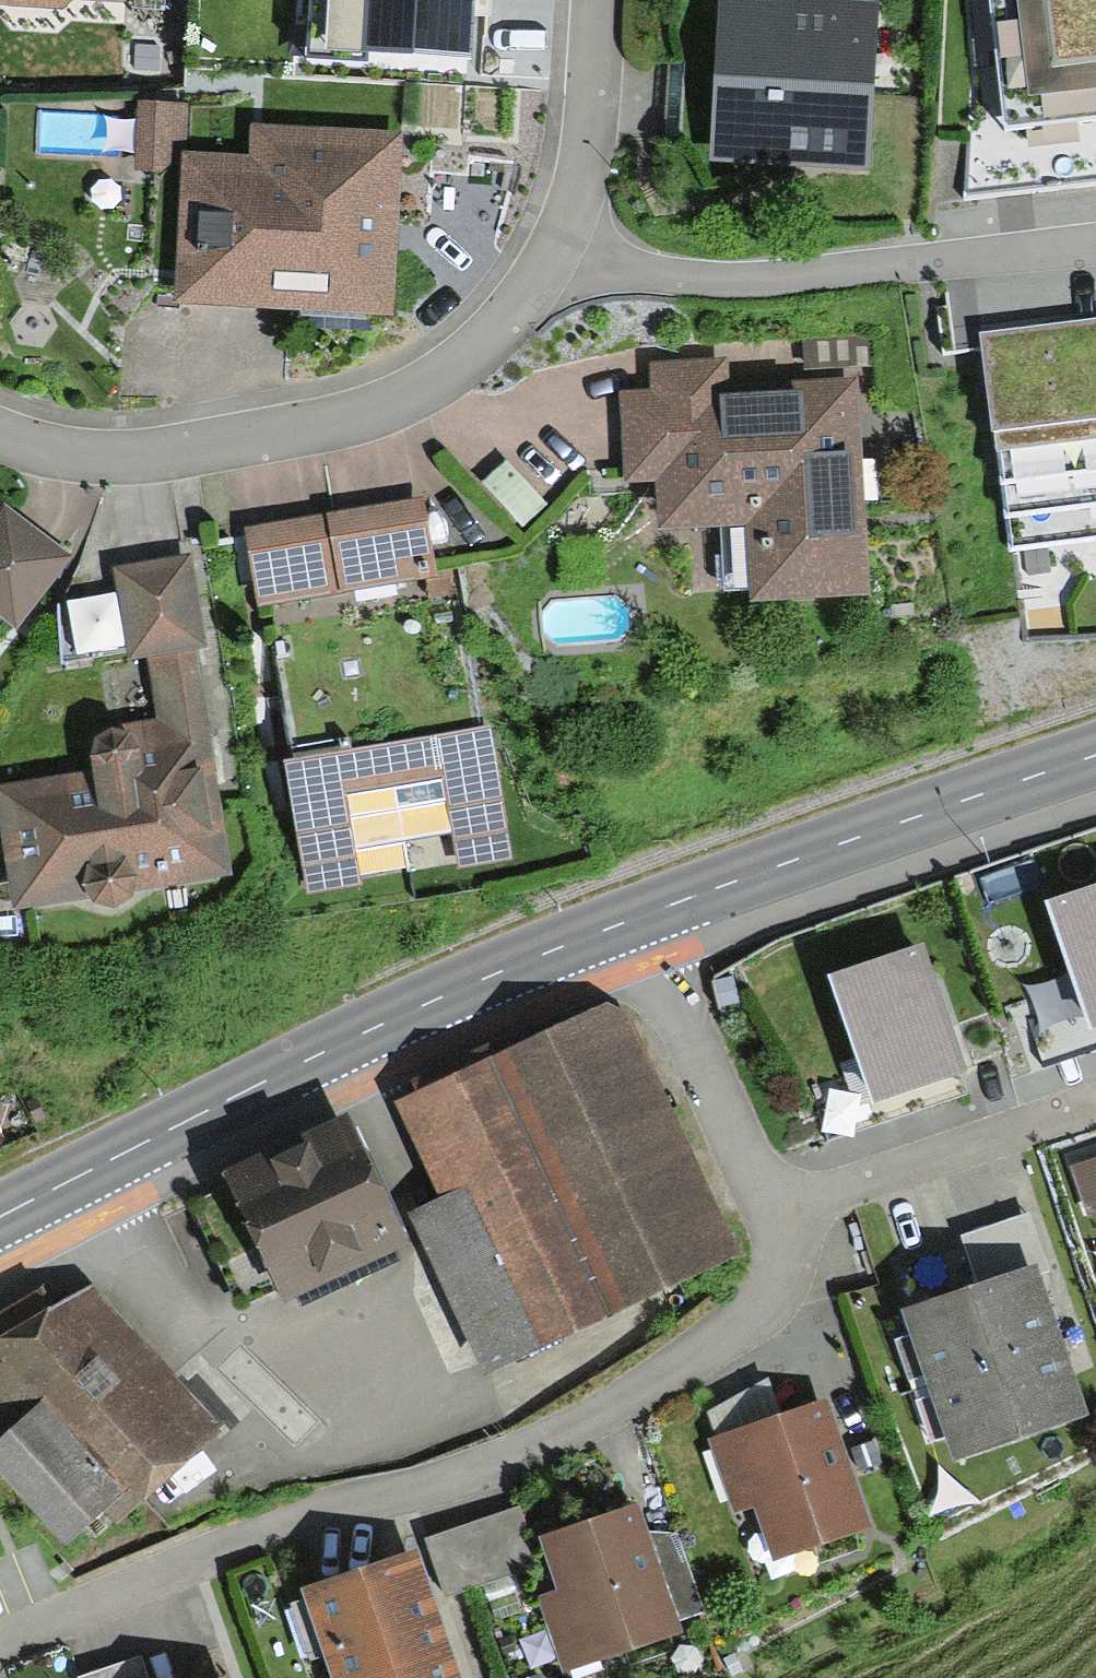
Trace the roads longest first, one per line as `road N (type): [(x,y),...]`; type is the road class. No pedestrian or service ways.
road 1 (residential): [(0,1643),(264,1536),(549,1446),(735,1327),(768,1271),(765,1214)]
road 2 (secondary): [(0,1217),(305,1061),(620,925)]
road 3 (residential): [(0,435),(70,451),(139,455),(365,416),(467,362),(500,331),(558,245)]
road 4 (residential): [(558,245),(629,271),(733,279),(1095,242)]
road 5 (secondary): [(620,925),(1095,755)]
road 6 (residential): [(1095,1099),(765,1214)]
road 7 (residential): [(765,1214),(620,925)]
road 8 (residential): [(558,245),(580,198),(595,119),(601,0)]

